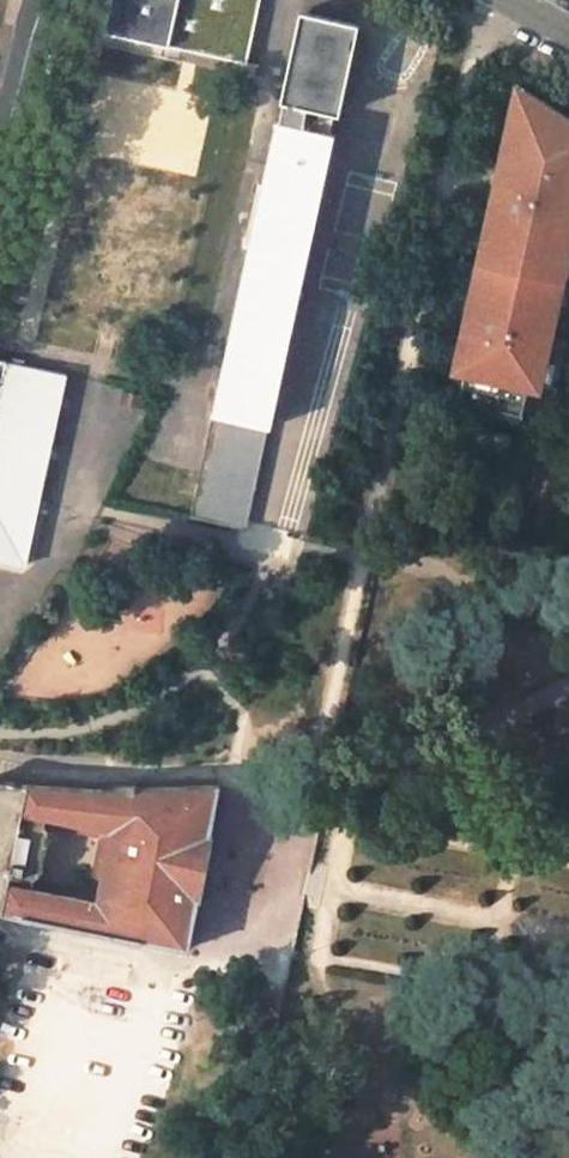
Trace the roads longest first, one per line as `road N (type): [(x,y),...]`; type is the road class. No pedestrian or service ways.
road 1 (unclassified): [(0,156),(50,0)]

